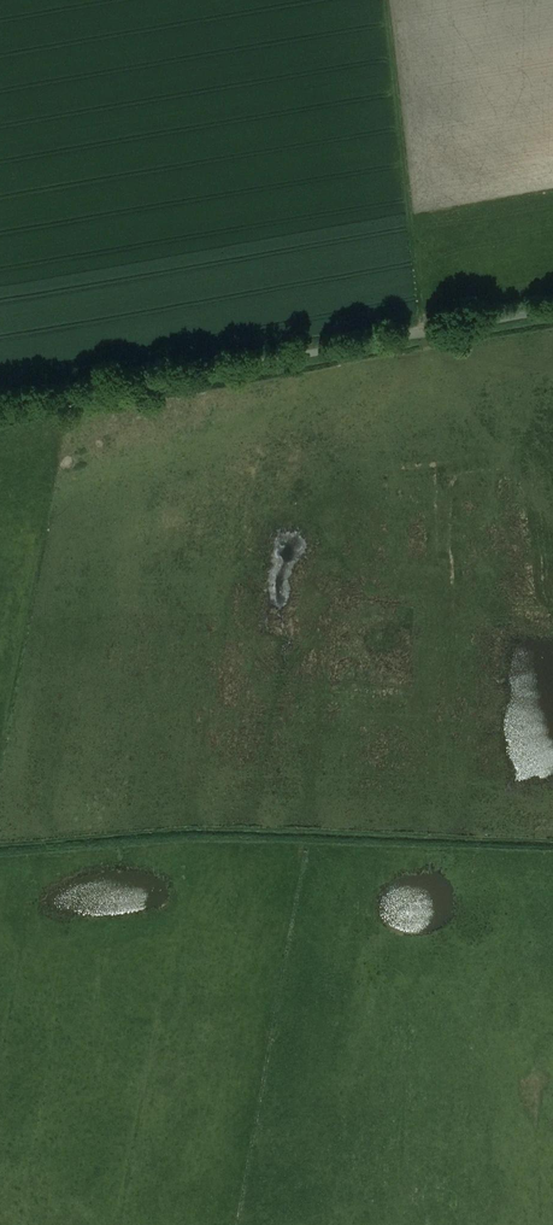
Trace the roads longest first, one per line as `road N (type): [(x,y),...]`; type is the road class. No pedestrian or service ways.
road 1 (unclassified): [(0,409),(552,309)]

